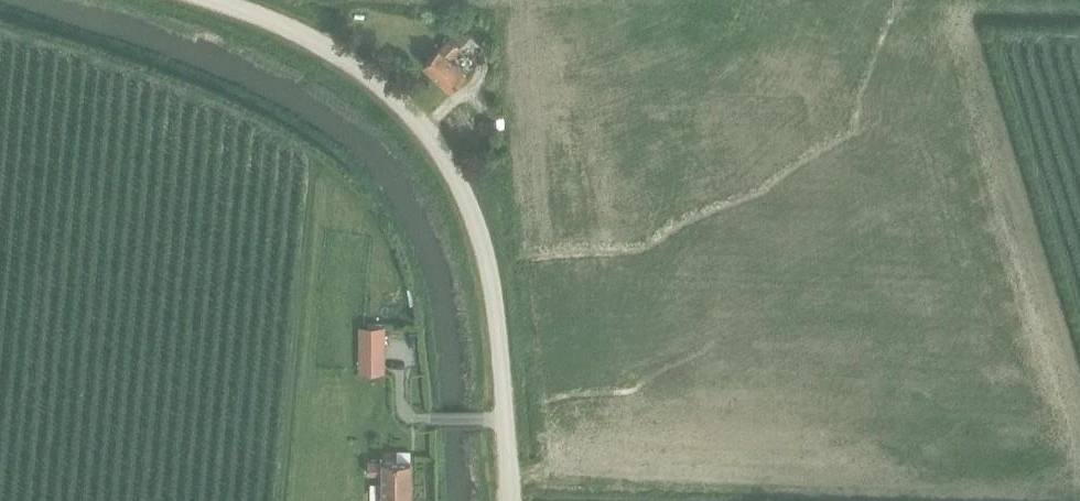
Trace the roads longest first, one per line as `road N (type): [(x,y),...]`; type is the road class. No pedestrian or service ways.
road 1 (unclassified): [(510,500),(498,343),(479,233),(447,162),(333,52),(197,0)]

